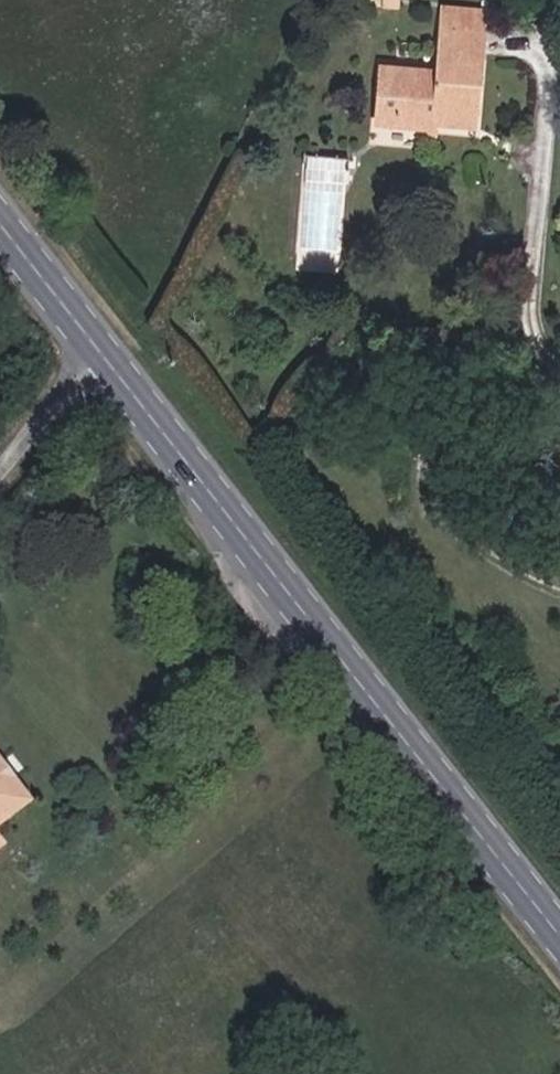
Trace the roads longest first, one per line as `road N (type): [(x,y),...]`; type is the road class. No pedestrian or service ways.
road 1 (primary): [(0,217),(559,936)]
road 2 (track): [(100,345),(0,472)]

